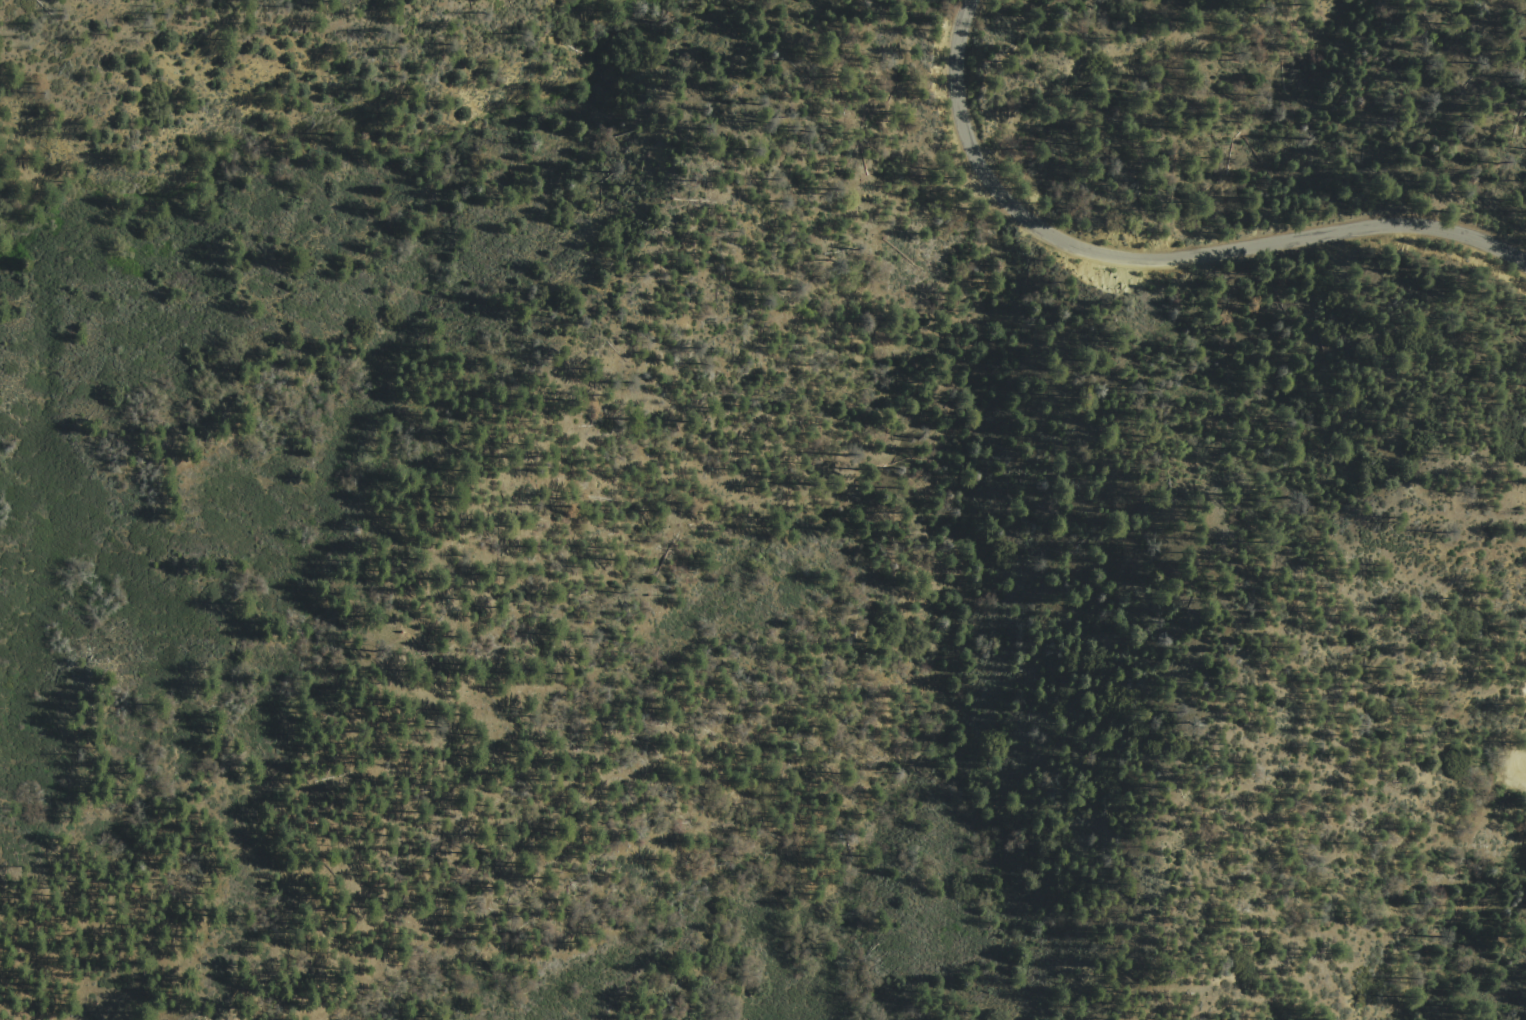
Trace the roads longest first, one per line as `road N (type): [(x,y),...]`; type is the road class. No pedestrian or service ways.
road 1 (residential): [(1525,261),(1431,227),(1357,230),(1176,259),(1073,247),(1037,228),(983,173),(962,90),(972,0)]

